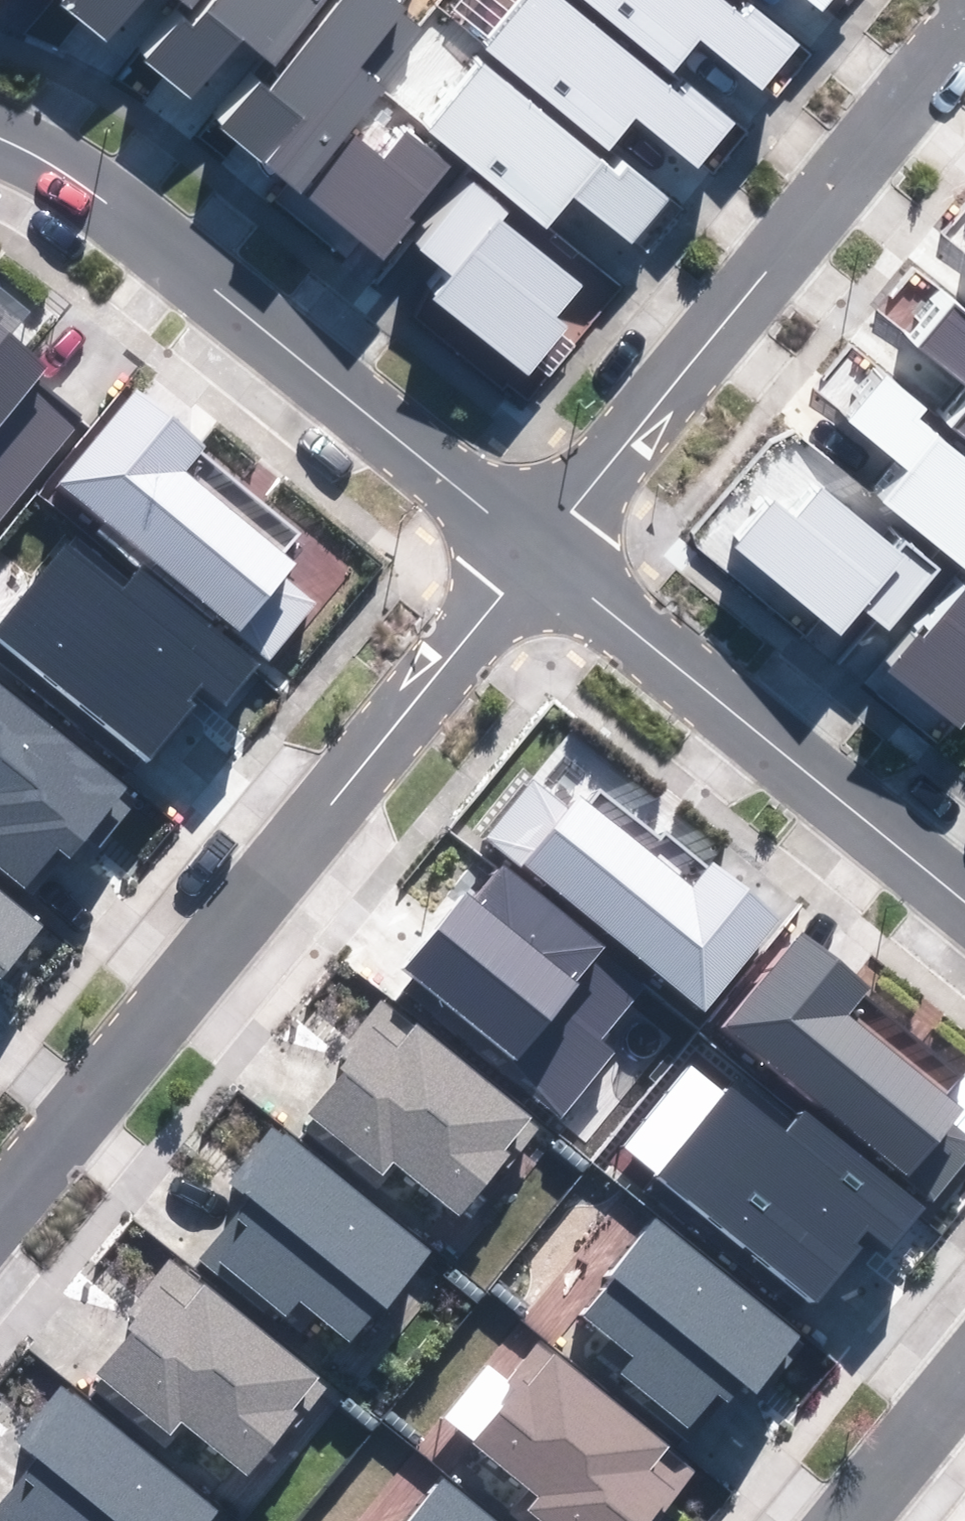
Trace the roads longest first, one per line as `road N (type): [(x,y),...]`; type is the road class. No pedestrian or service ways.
road 1 (residential): [(0,1202),(542,545)]
road 2 (residential): [(542,545),(100,186),(0,129)]
road 3 (residential): [(542,545),(964,12)]
road 4 (residential): [(964,892),(542,545)]
road 5 (residential): [(835,1520),(964,1363)]

